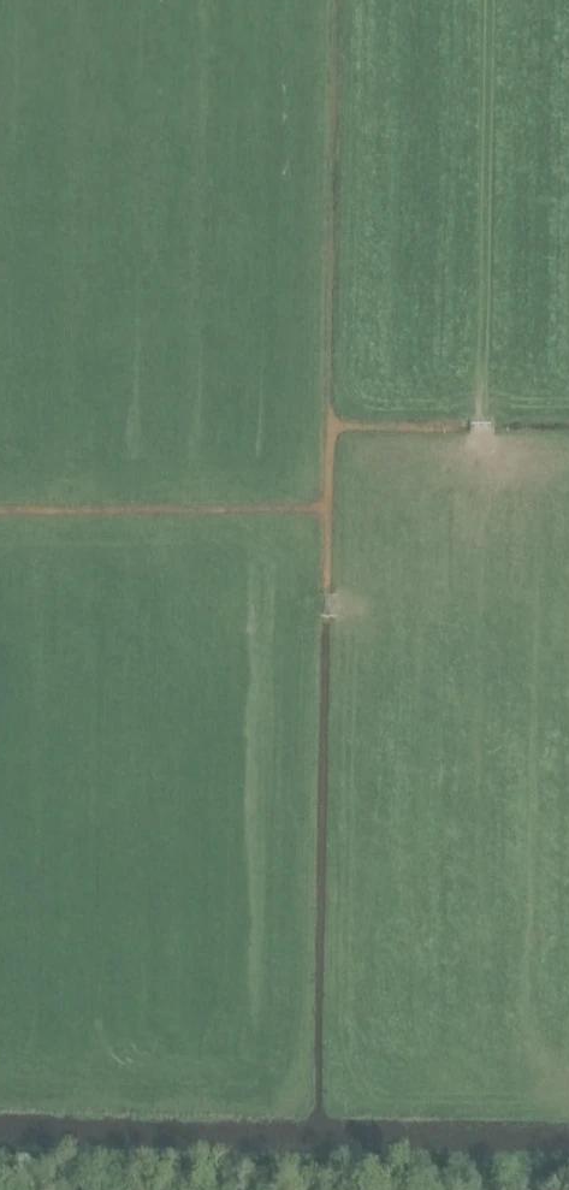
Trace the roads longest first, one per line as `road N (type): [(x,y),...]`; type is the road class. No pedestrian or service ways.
road 1 (track): [(568,1171),(0,1161)]

